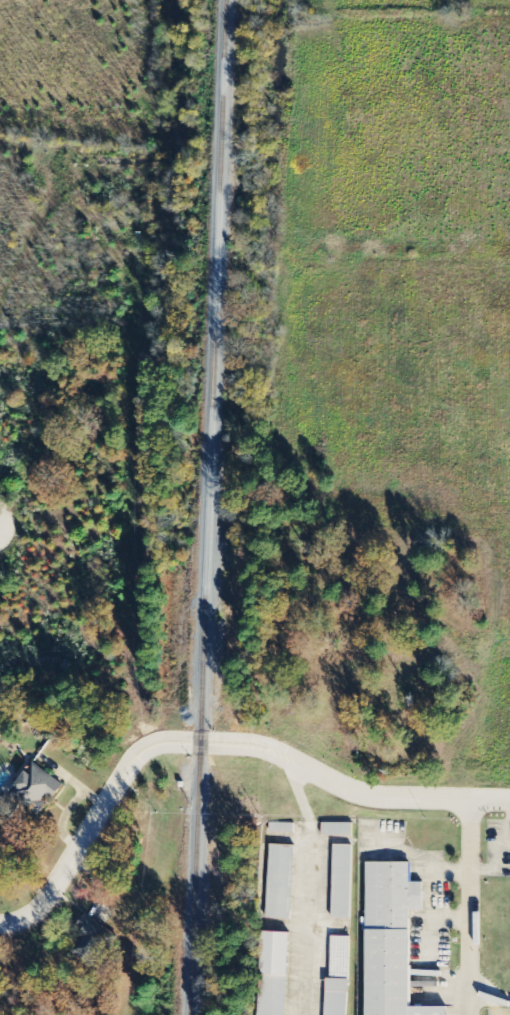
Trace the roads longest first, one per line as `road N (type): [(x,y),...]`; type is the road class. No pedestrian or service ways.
road 1 (residential): [(286,758),(376,798),(509,801)]
road 2 (residential): [(471,800),(470,1014)]
road 3 (residential): [(0,928),(43,907),(127,772)]
road 4 (residential): [(286,758),(264,742),(168,736),(139,747),(127,772)]
road 5 (residential): [(127,772),(175,748),(286,758)]

